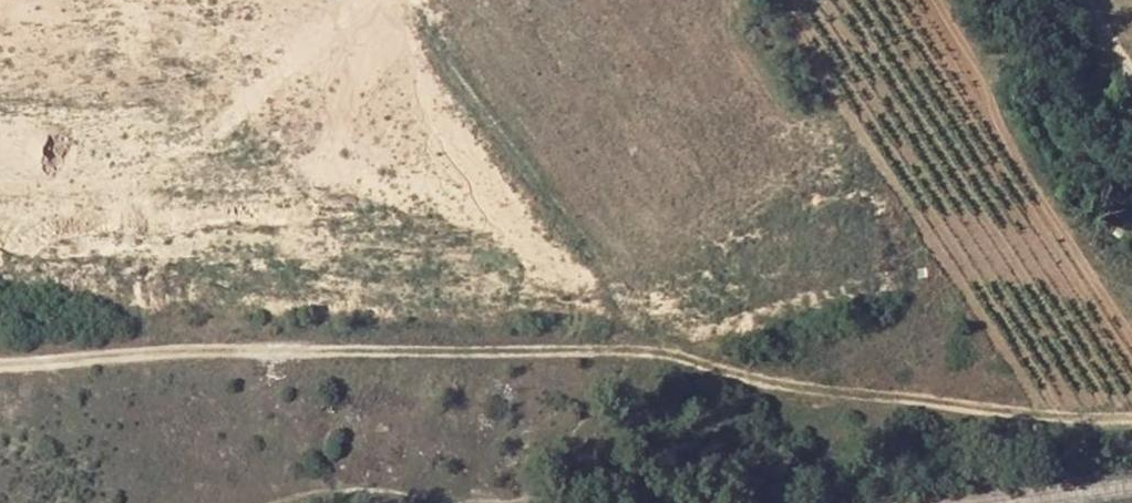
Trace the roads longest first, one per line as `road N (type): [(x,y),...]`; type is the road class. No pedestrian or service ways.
road 1 (track): [(0,363),(208,350),(624,346),(853,394),(1049,422),(1131,420)]
road 2 (track): [(401,0),(625,295),(633,315),(624,346)]

